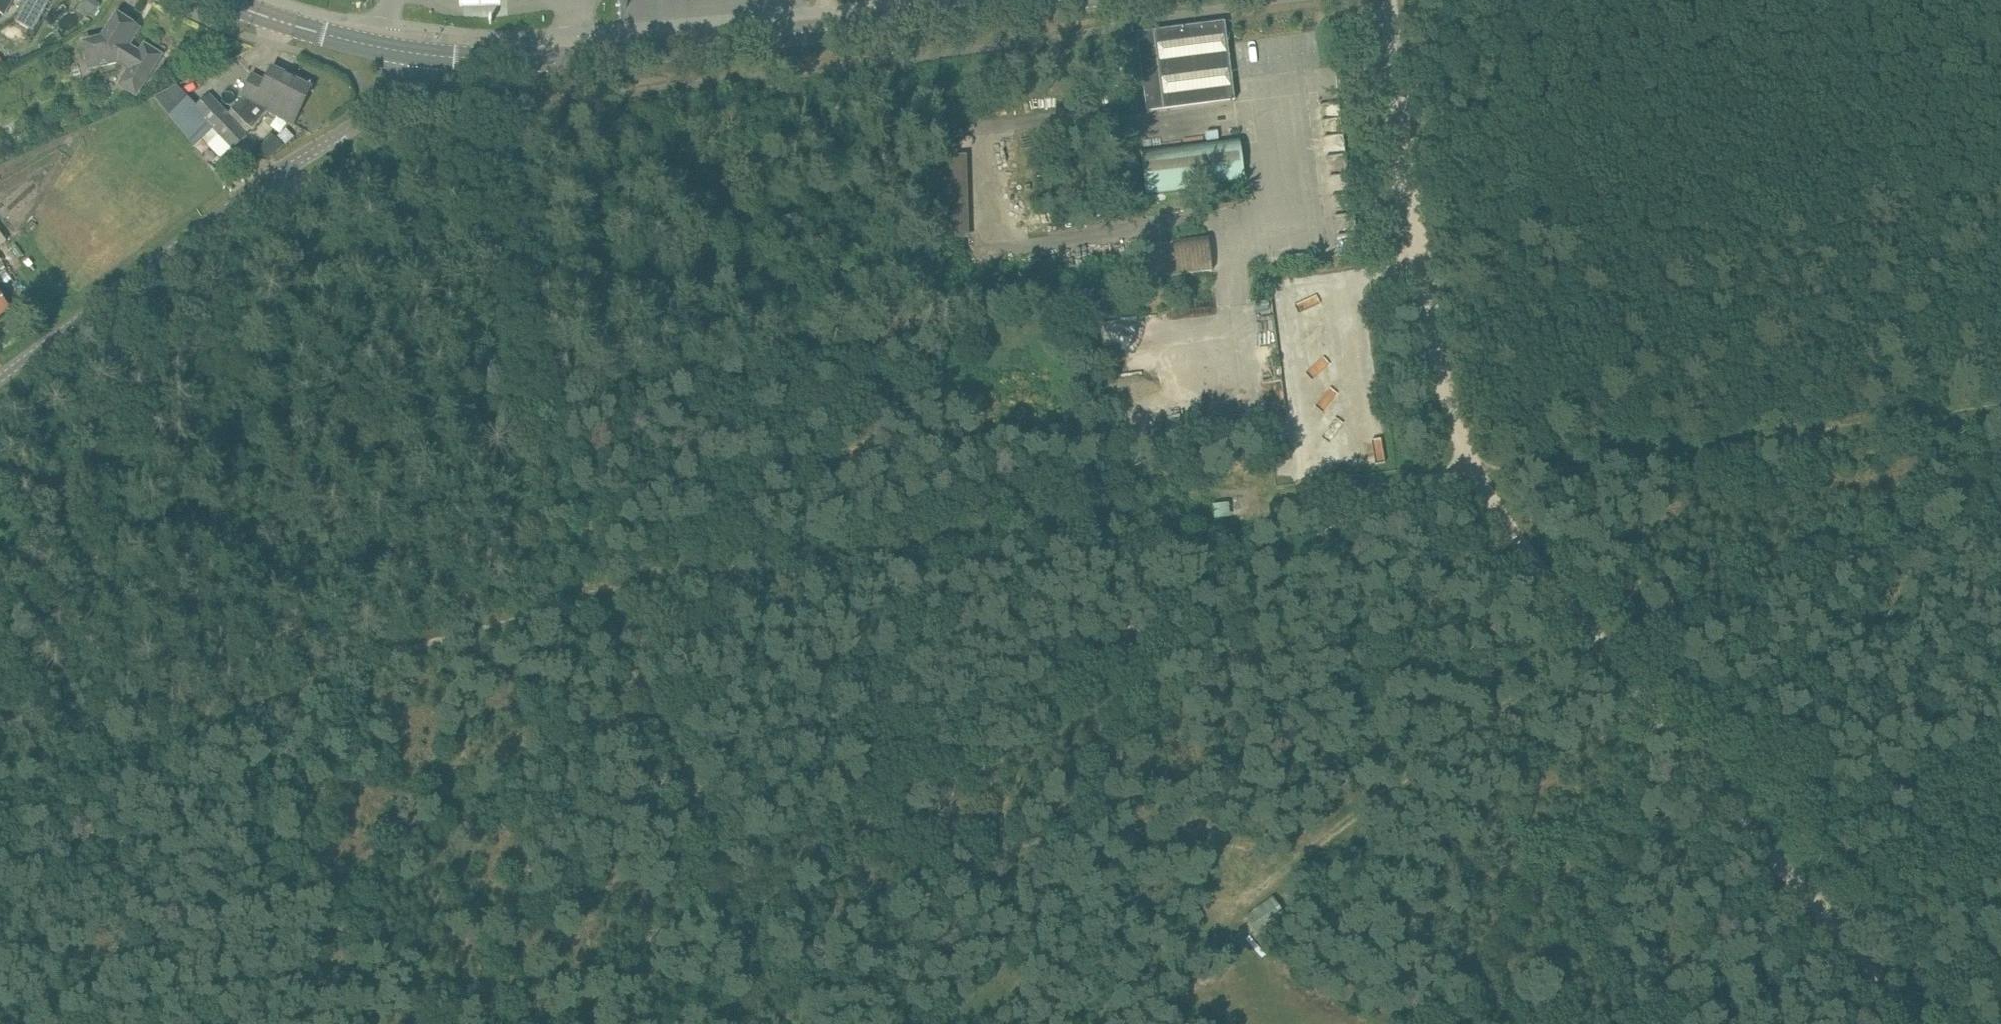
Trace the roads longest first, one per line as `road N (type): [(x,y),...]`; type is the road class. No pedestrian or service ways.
road 1 (track): [(1387,0),(1440,382),(1485,496),(1915,1023)]
road 2 (tertiary): [(378,46),(468,57),(609,56),(1035,0)]
road 3 (track): [(1097,1023),(1170,952),(1593,633)]
road 4 (unclassified): [(0,378),(348,112),(378,46)]
road 5 (track): [(1293,498),(1406,485),(1471,467)]
road 6 (tertiary): [(227,0),(378,46)]

